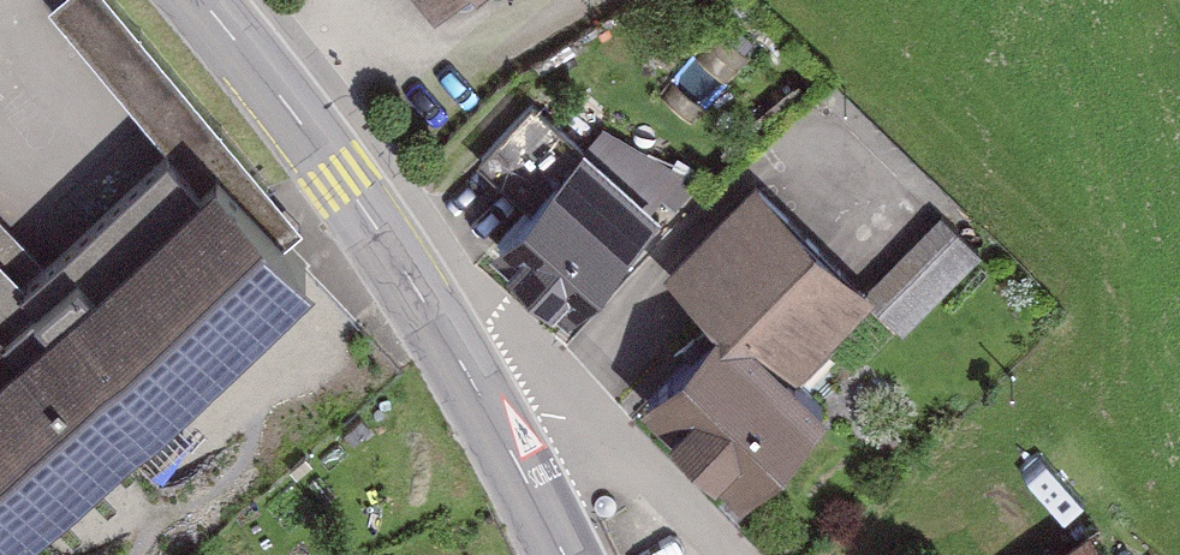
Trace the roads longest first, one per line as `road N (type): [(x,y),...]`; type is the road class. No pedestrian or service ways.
road 1 (residential): [(726,554),(408,272)]
road 2 (tertiary): [(408,272),(343,178),(193,0)]
road 3 (tertiary): [(563,554),(408,272)]

